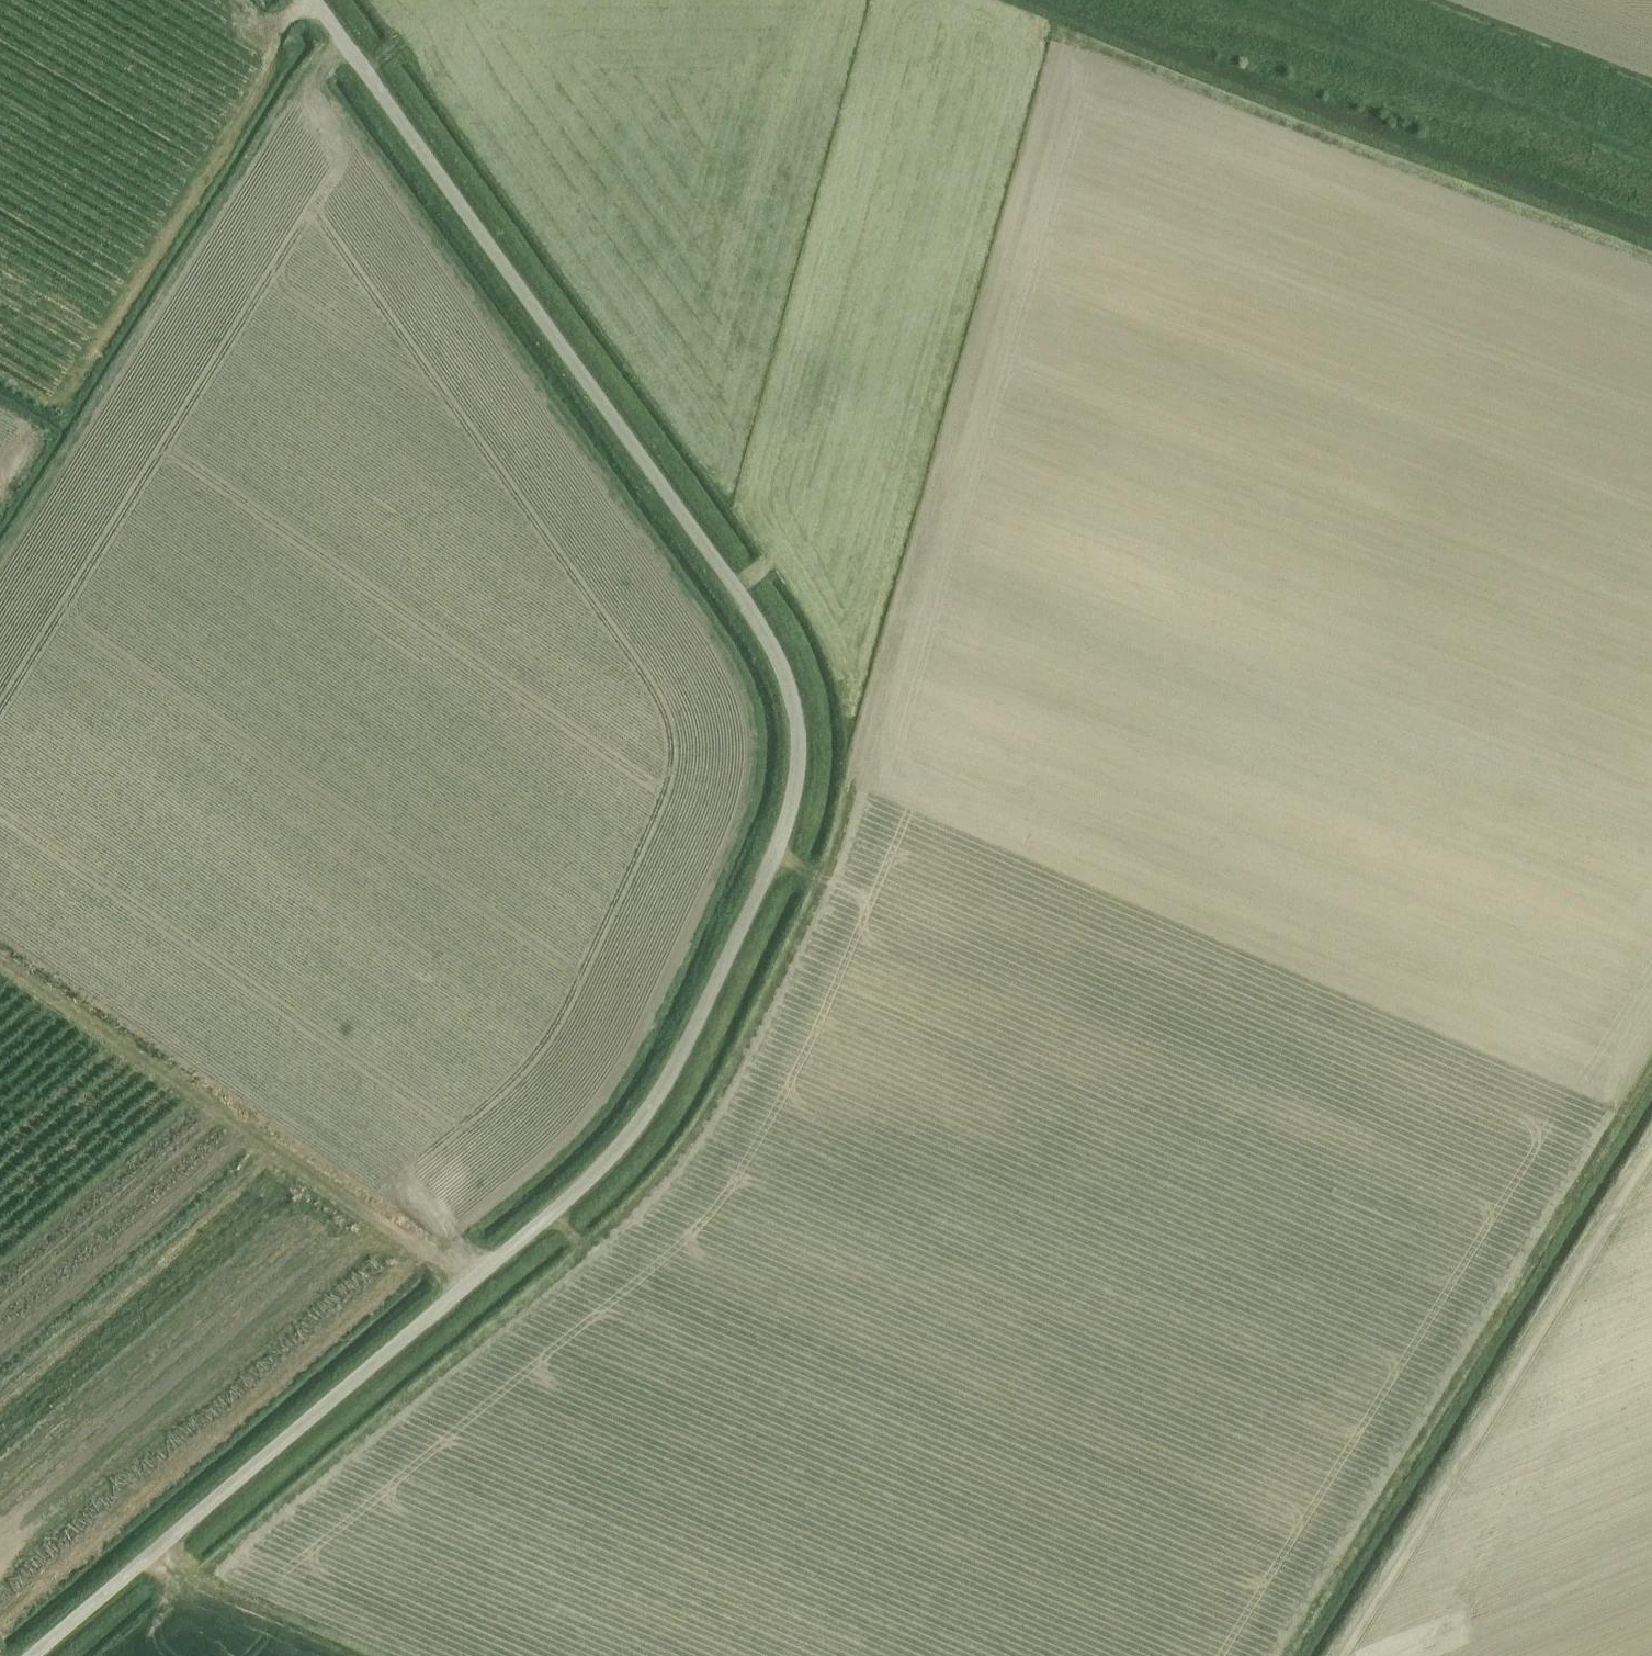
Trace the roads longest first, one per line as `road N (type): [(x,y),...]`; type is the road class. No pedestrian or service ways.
road 1 (unclassified): [(42,1655),(582,1197),(644,1125),(796,800),(797,742),(783,673),(749,608),(317,0)]
road 2 (track): [(1651,166),(1212,0)]

